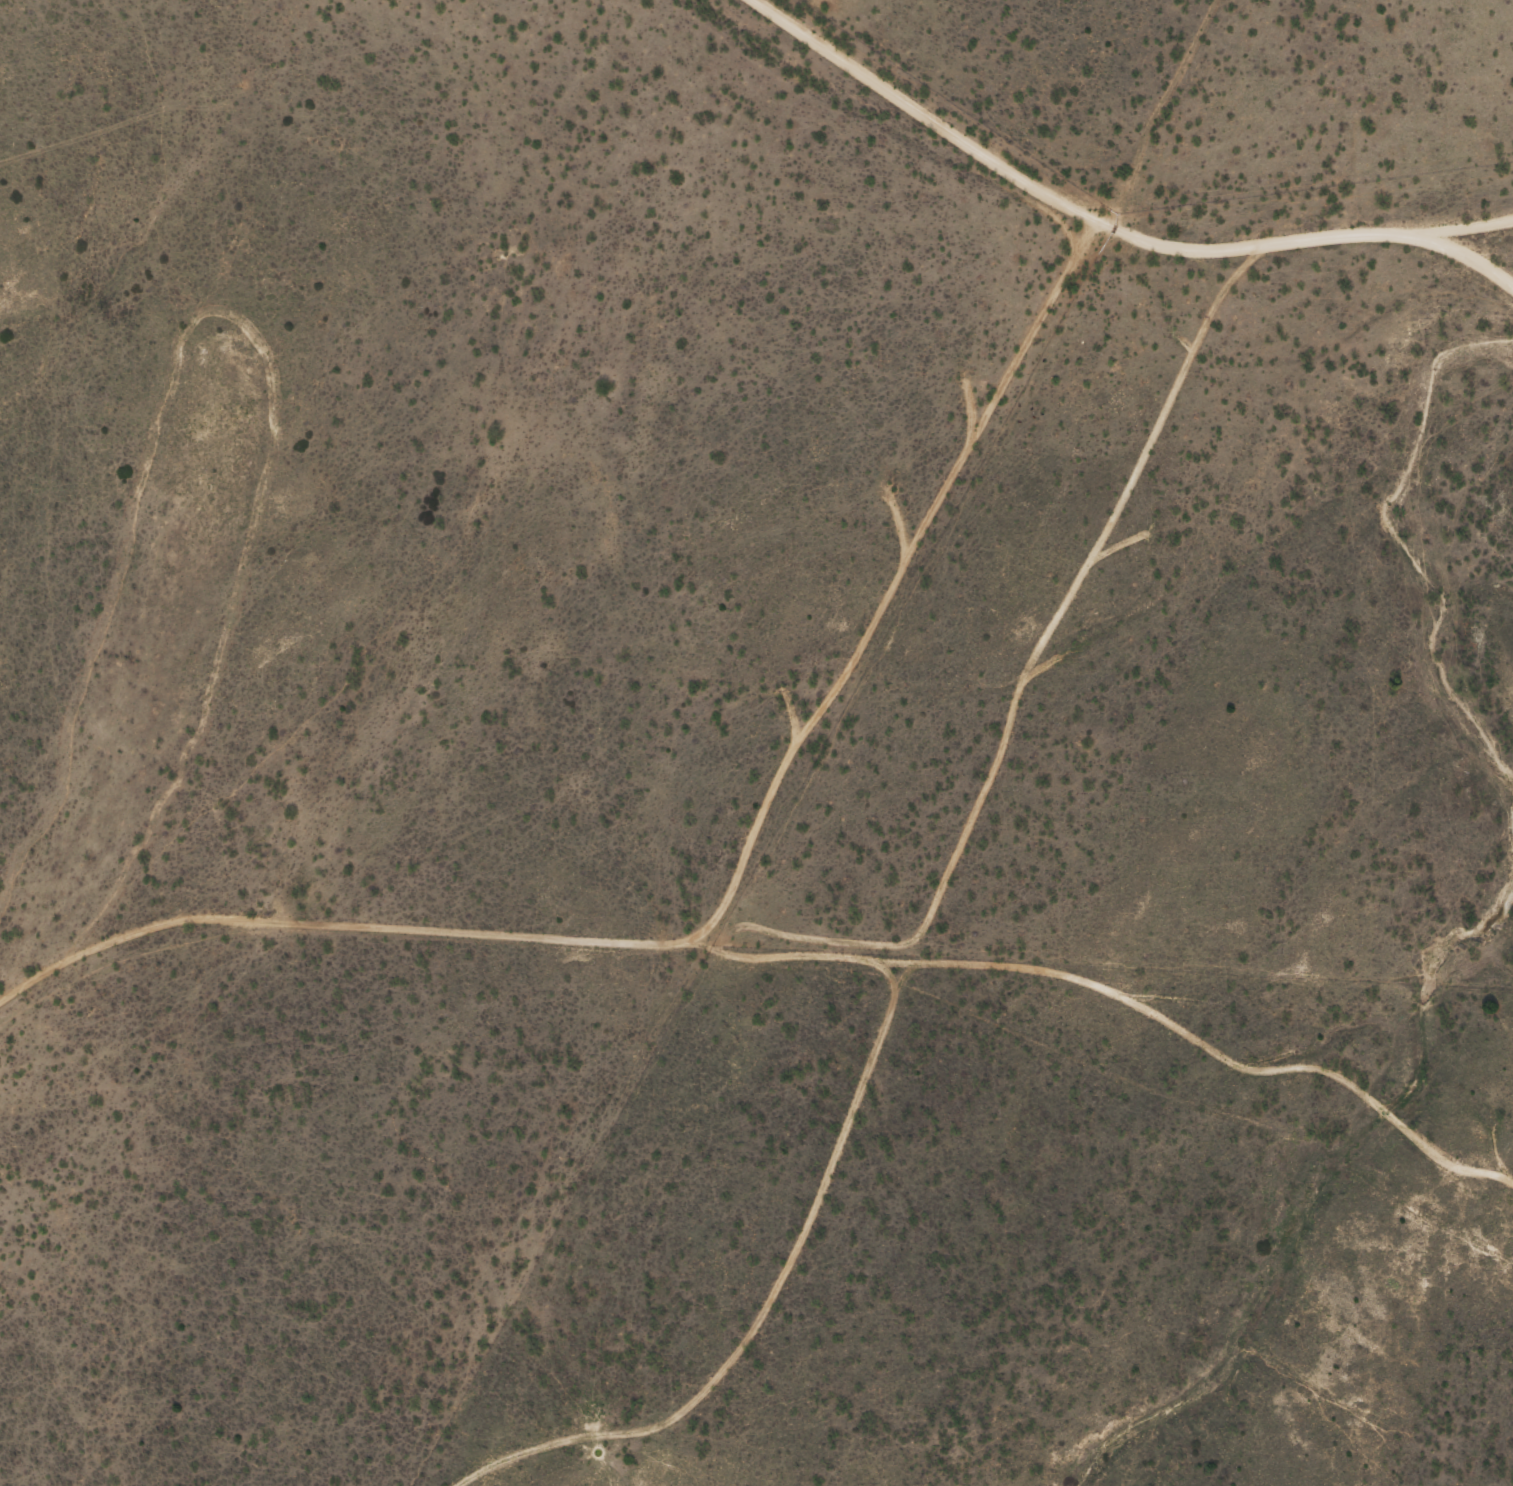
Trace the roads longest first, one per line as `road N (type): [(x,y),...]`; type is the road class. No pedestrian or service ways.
road 1 (residential): [(650,0),(965,196),(1142,274),(1287,285),(1496,258),(1512,247)]

